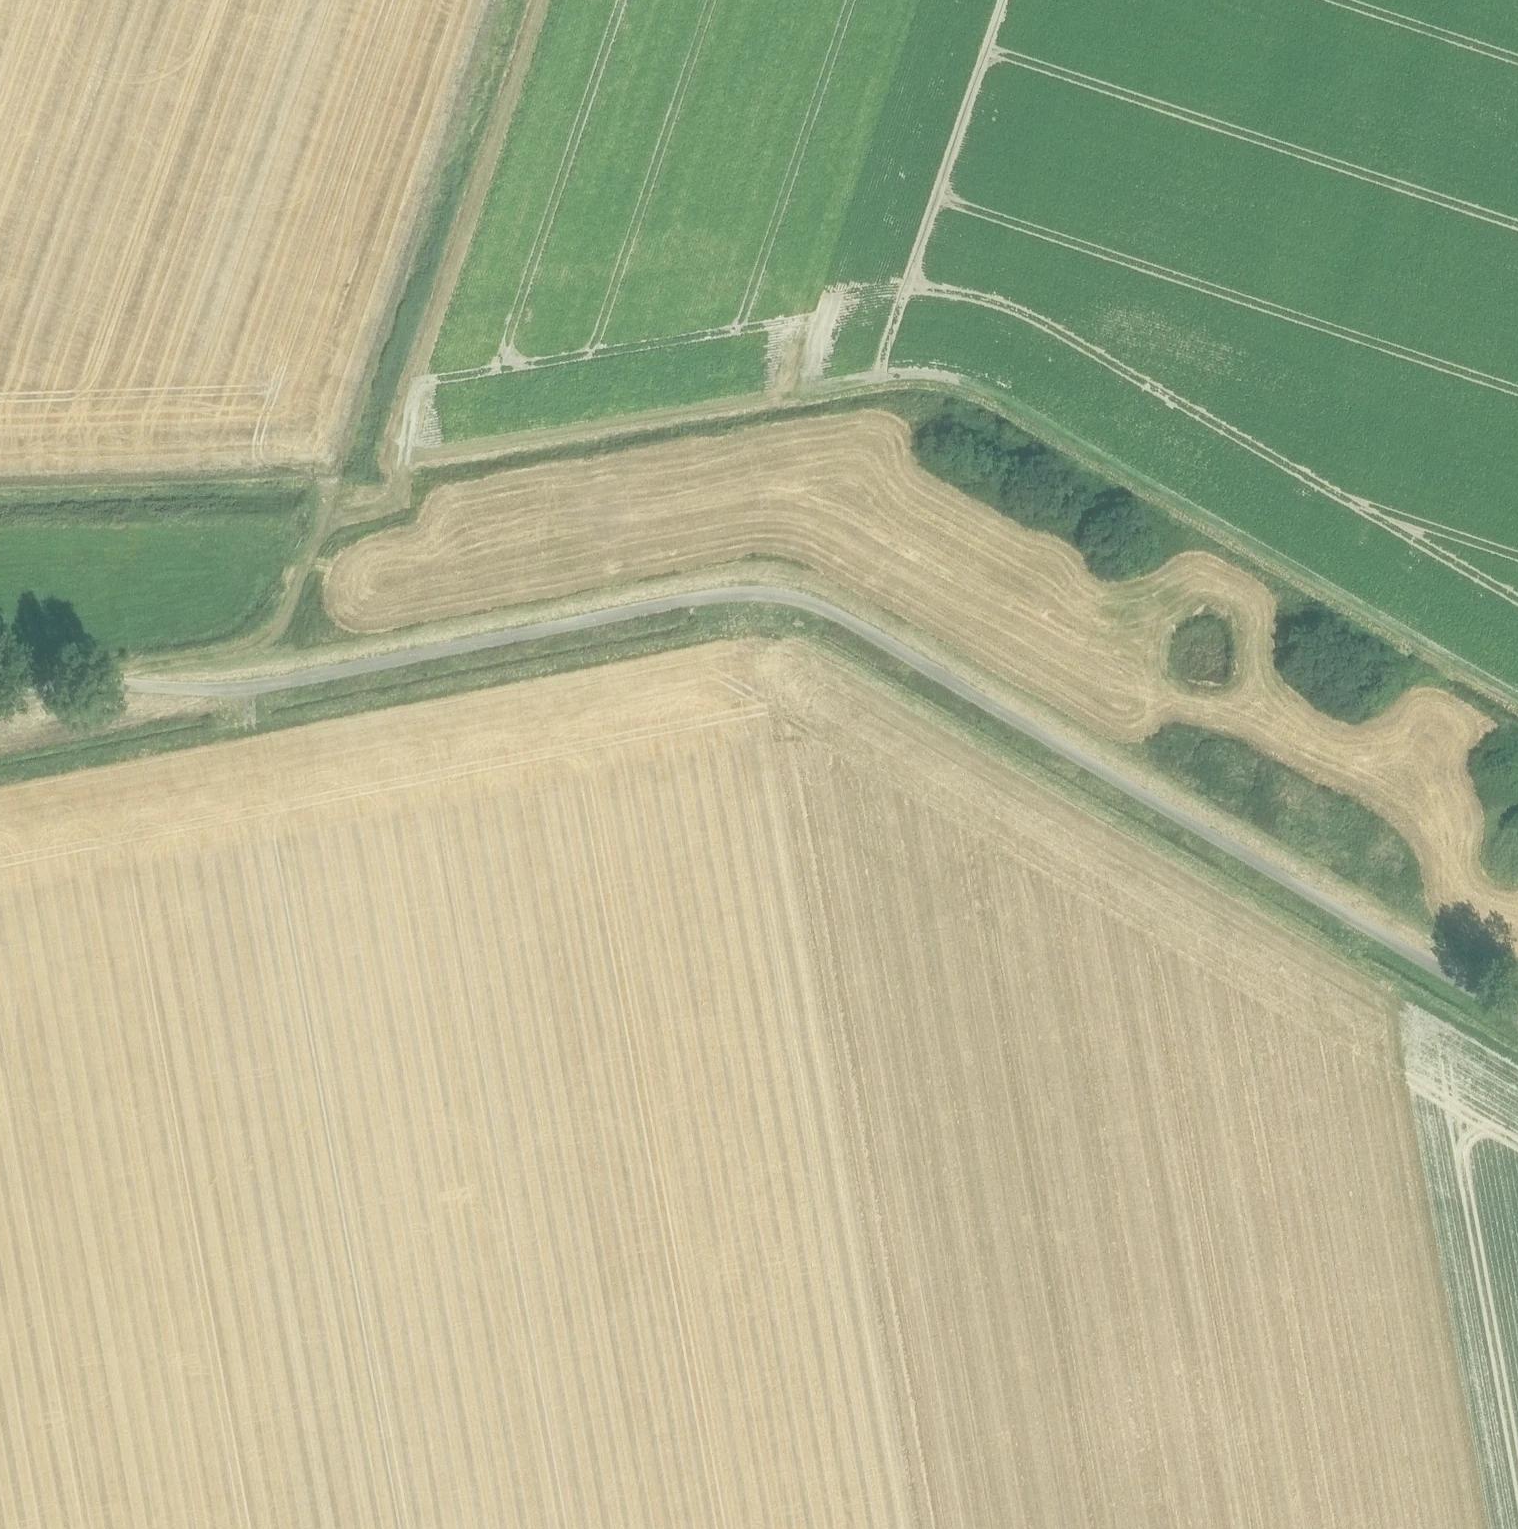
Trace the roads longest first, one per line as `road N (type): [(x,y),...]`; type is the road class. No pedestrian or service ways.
road 1 (track): [(1517,1016),(859,626),(789,598),(715,597),(266,685),(102,684),(0,701)]

